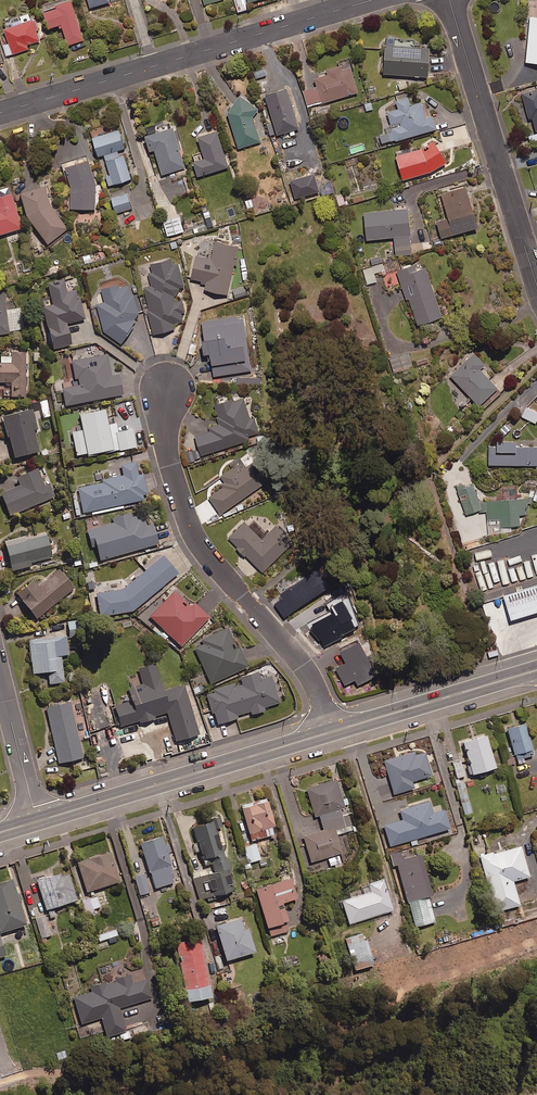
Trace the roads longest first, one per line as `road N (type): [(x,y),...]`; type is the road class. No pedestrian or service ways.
road 1 (residential): [(167,385),(166,448),(191,531),(306,670),(332,732)]
road 2 (residential): [(373,0),(0,113)]
road 3 (secondary): [(37,821),(332,732)]
road 4 (residential): [(536,286),(449,0)]
road 5 (secondary): [(332,732),(536,671)]
road 6 (residential): [(0,672),(37,821)]

